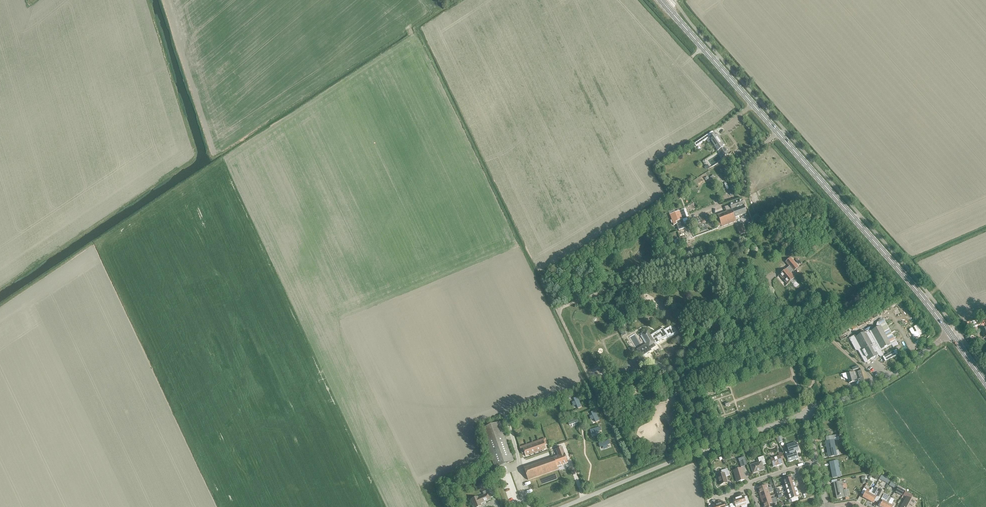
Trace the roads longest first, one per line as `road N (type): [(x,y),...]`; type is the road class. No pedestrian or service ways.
road 1 (secondary): [(949,332),(666,6)]
road 2 (unclassified): [(825,405),(887,379),(949,332)]
road 3 (unclassified): [(562,506),(677,460)]

